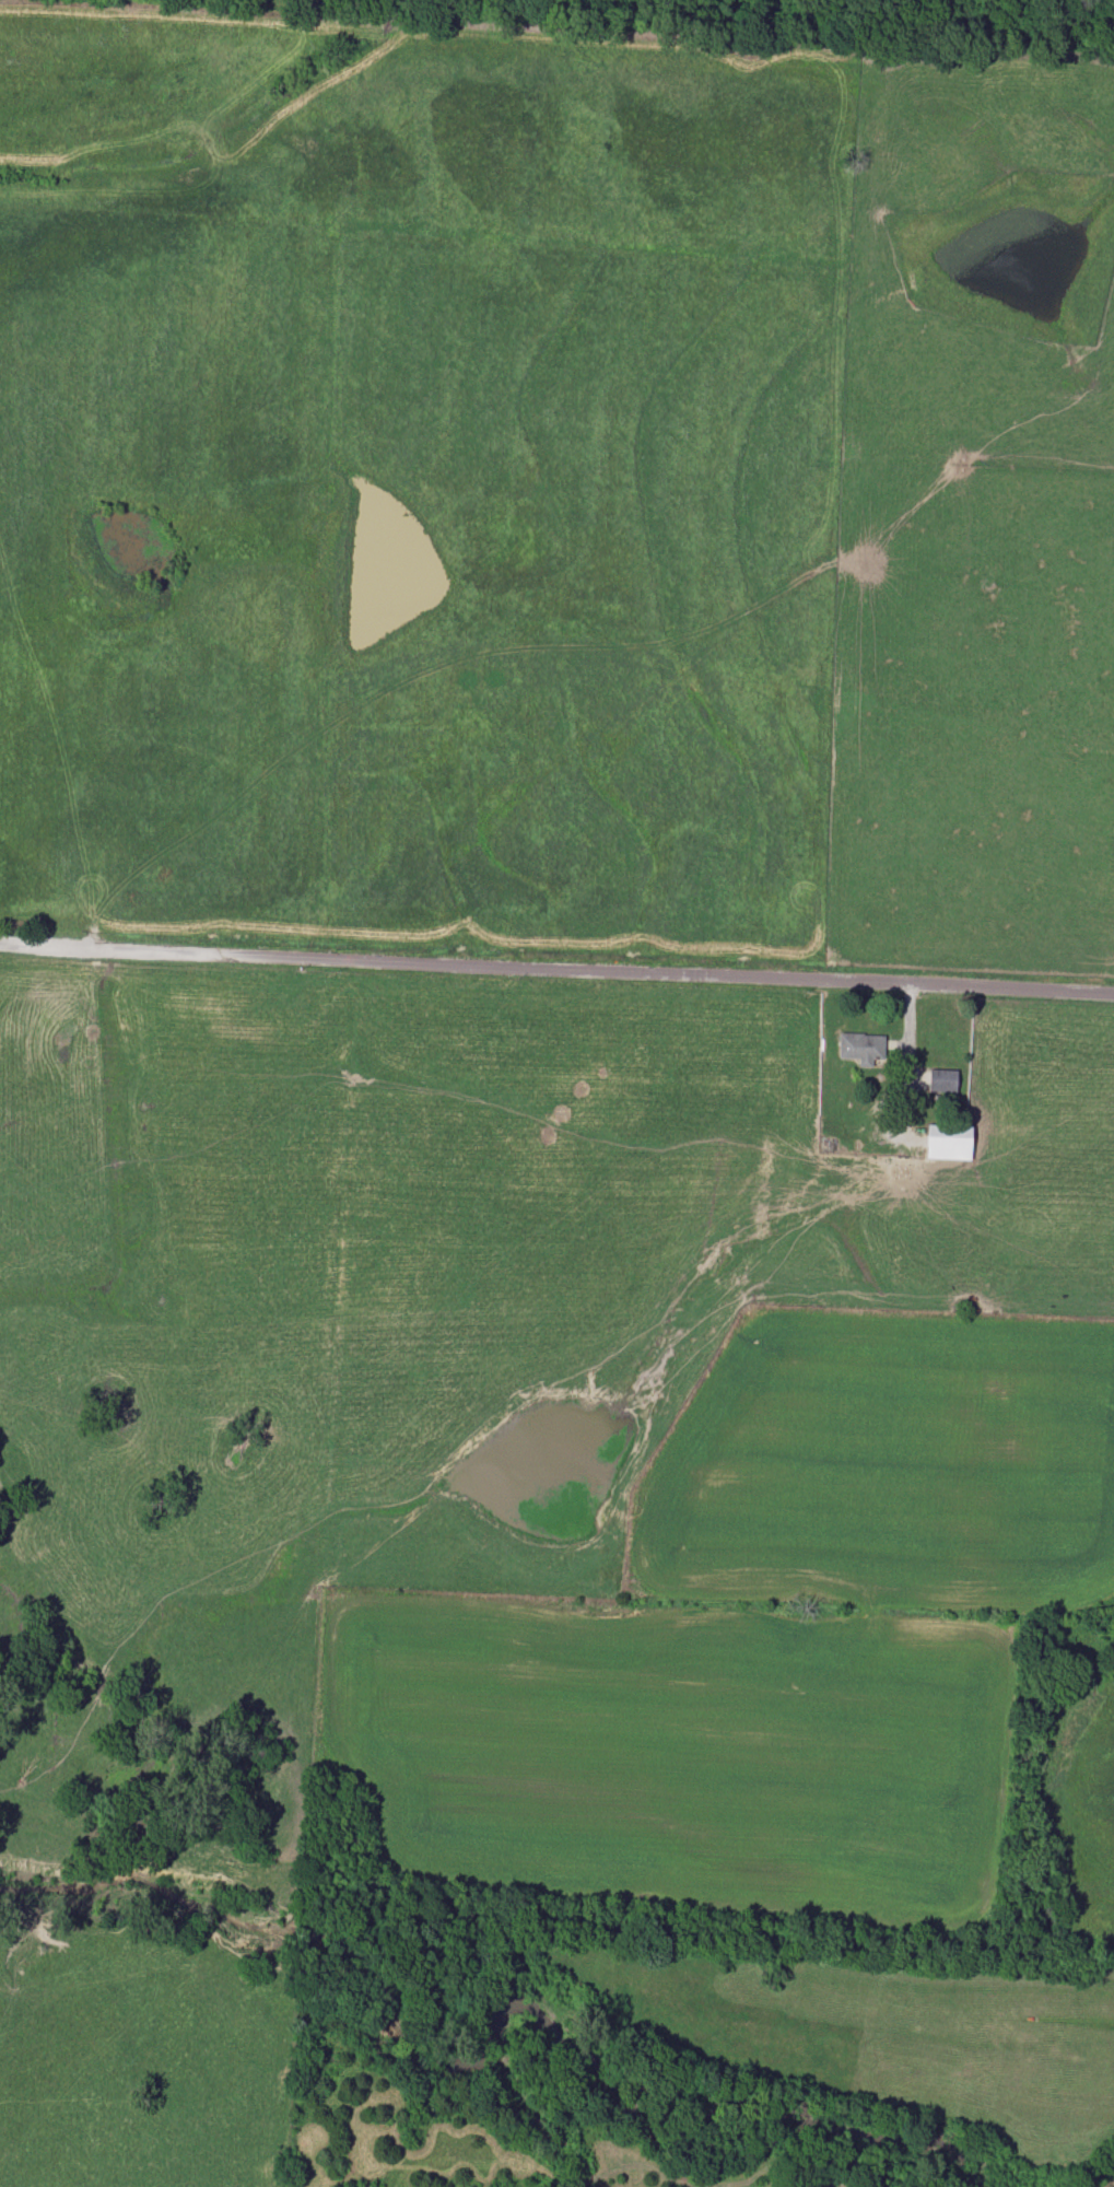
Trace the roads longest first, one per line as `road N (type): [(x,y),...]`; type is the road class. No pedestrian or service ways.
road 1 (residential): [(0,931),(1113,986)]

